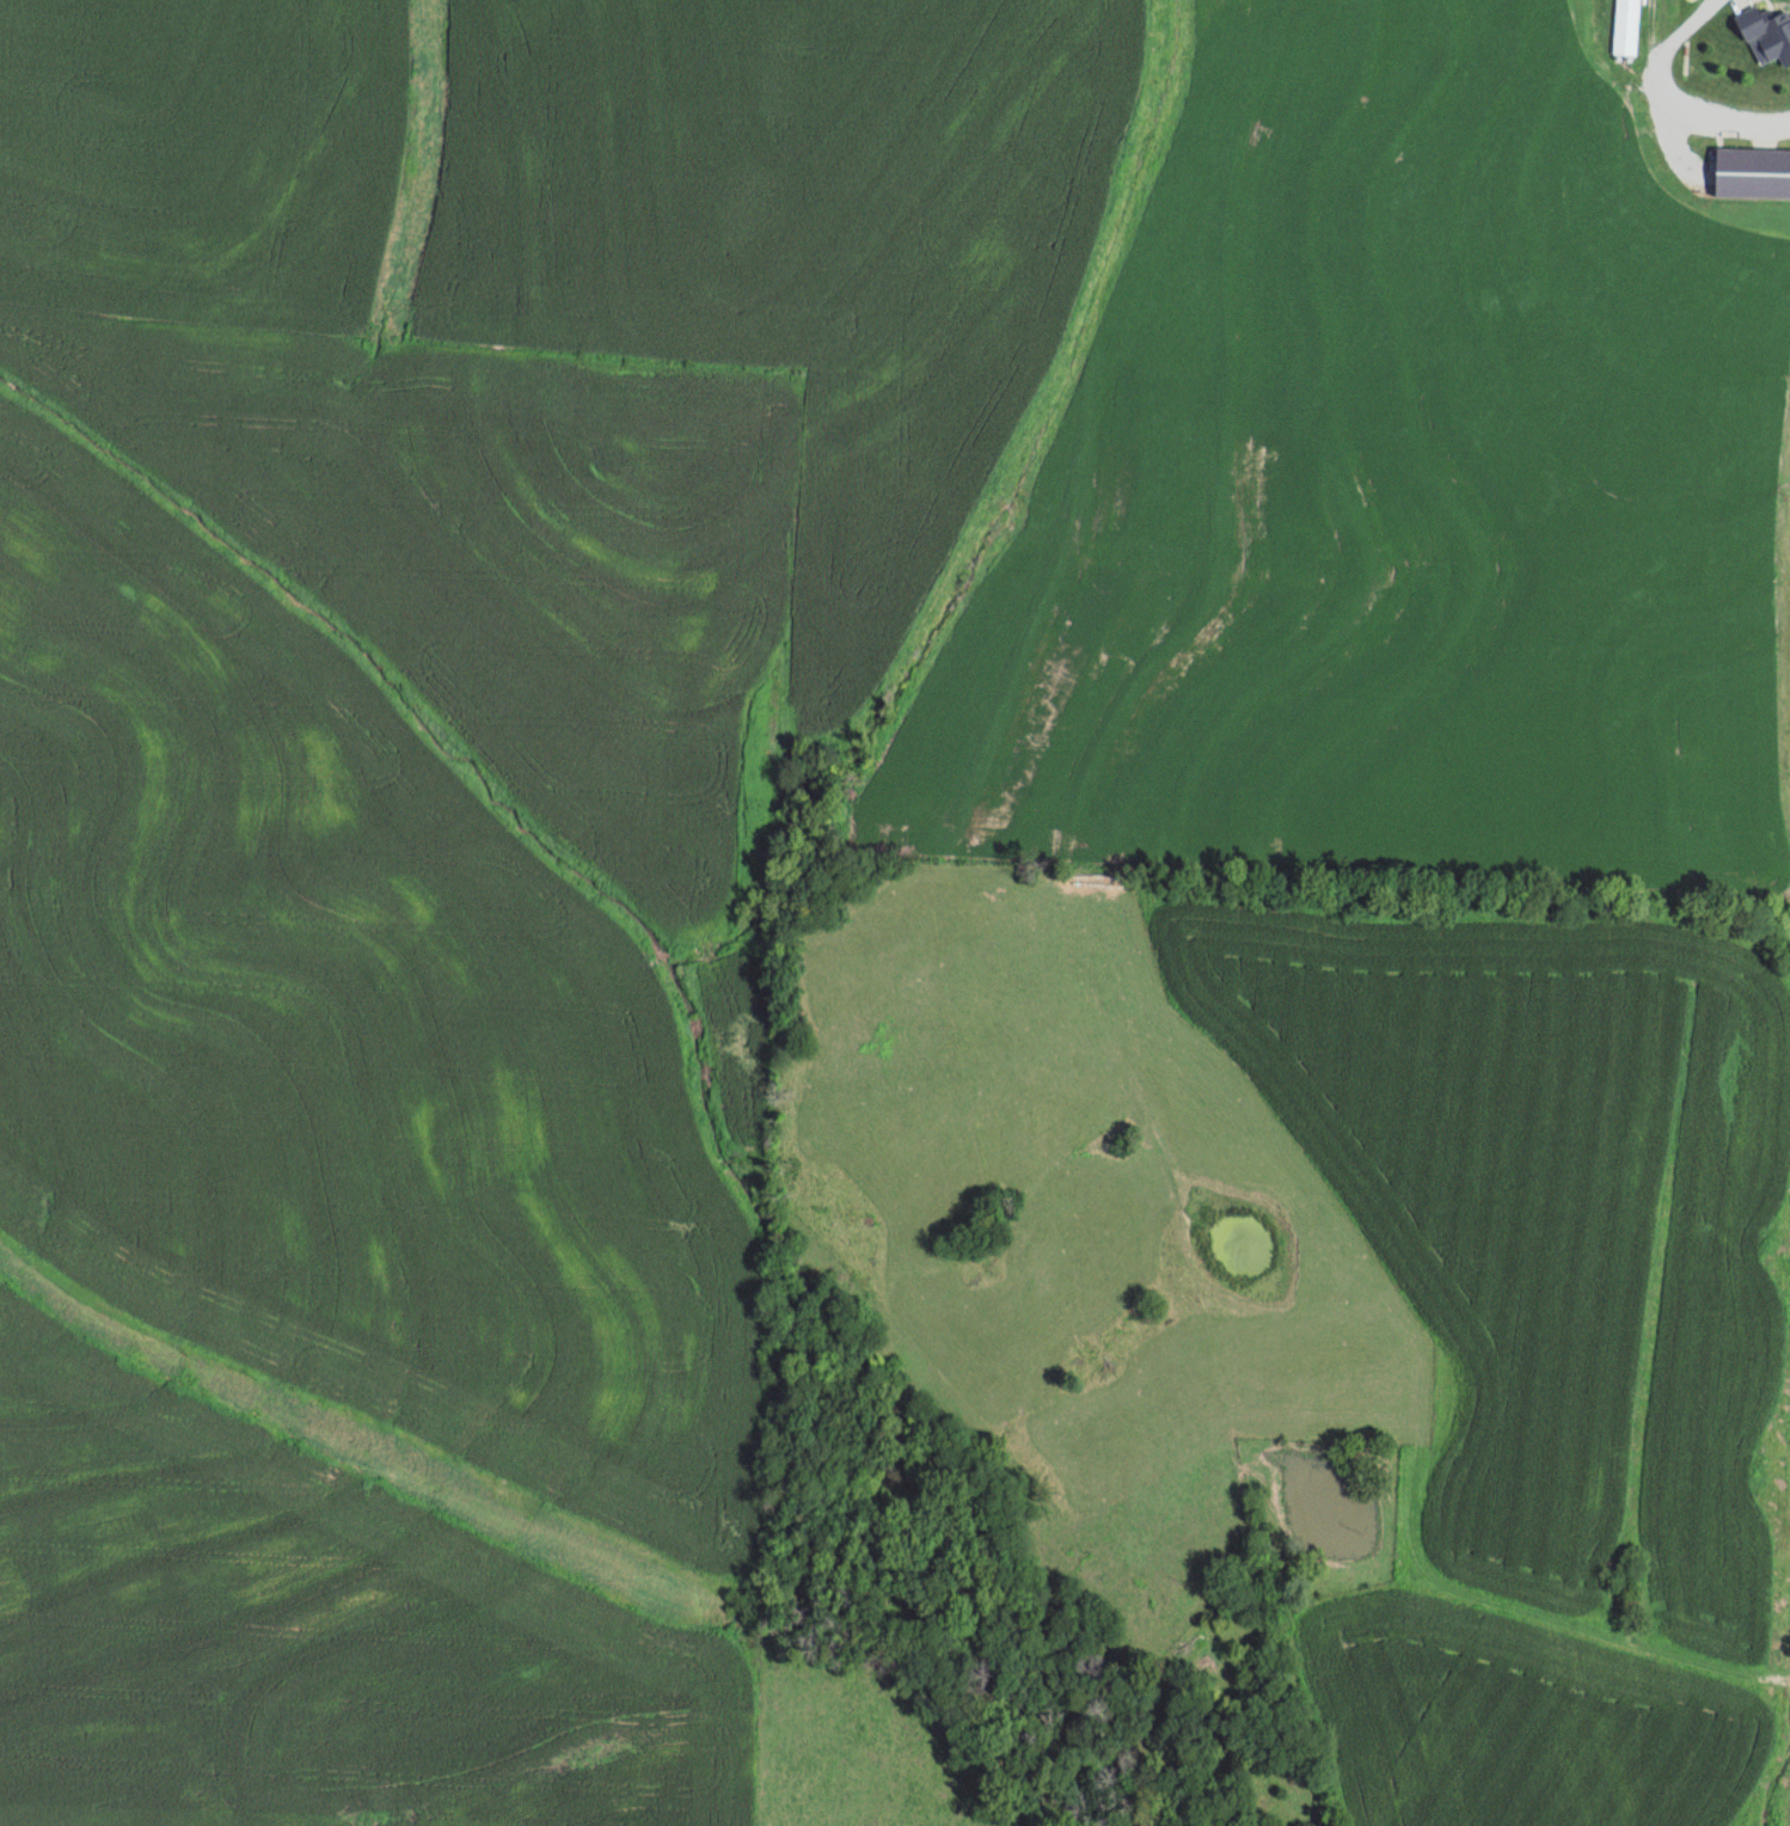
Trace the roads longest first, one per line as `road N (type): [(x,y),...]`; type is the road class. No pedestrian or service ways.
road 1 (residential): [(1789,1680),(1636,1643),(1432,1577)]

